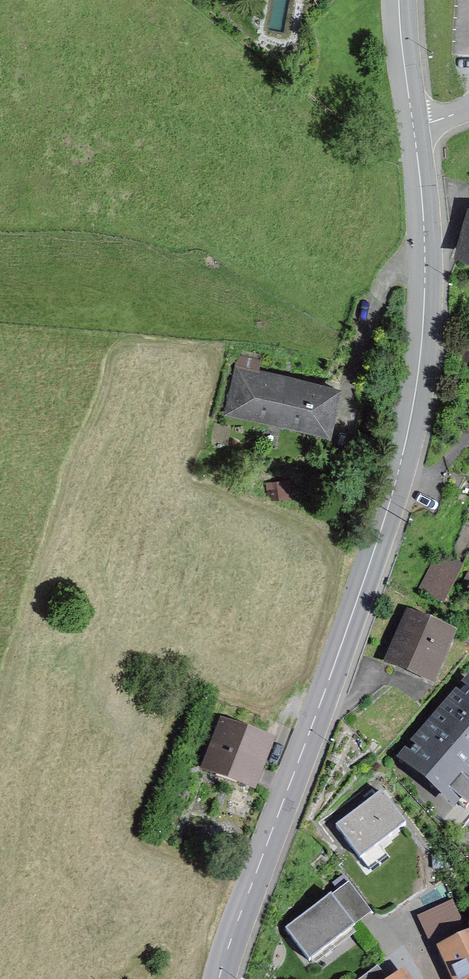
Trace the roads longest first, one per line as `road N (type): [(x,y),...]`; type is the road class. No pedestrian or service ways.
road 1 (secondary): [(399,0),(425,251),(413,404),(369,565),(219,978)]

